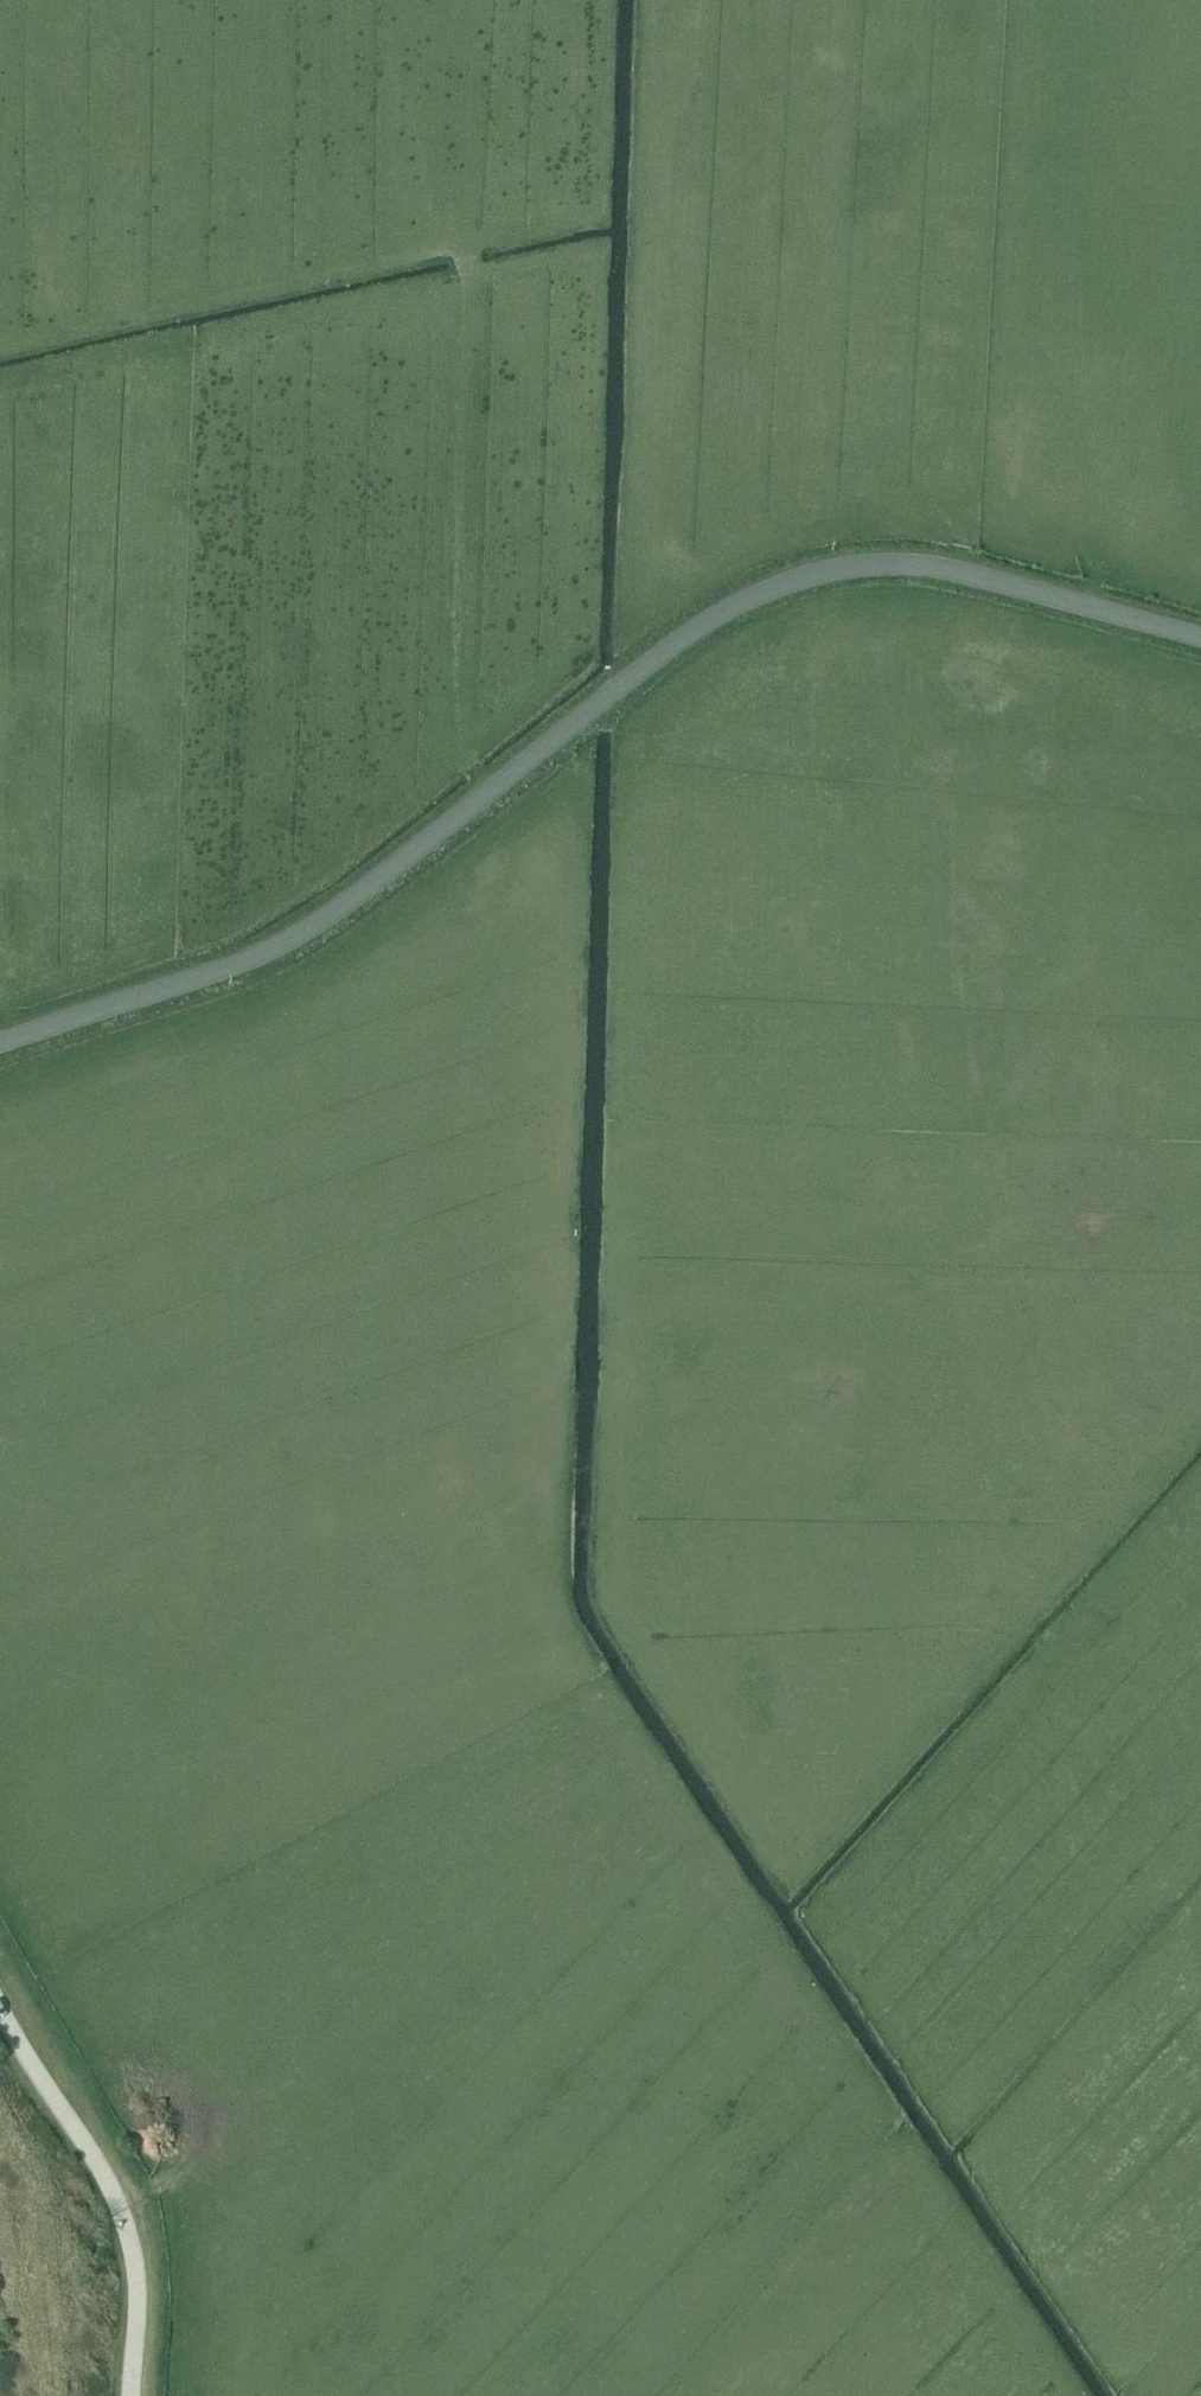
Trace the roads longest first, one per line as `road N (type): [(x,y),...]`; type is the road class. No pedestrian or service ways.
road 1 (unclassified): [(0,1044),(216,974),(301,937),(684,637),(808,577),(872,566),(951,571),(1200,639)]
road 2 (unclassified): [(131,2395),(137,2276),(121,2210),(0,2009)]

